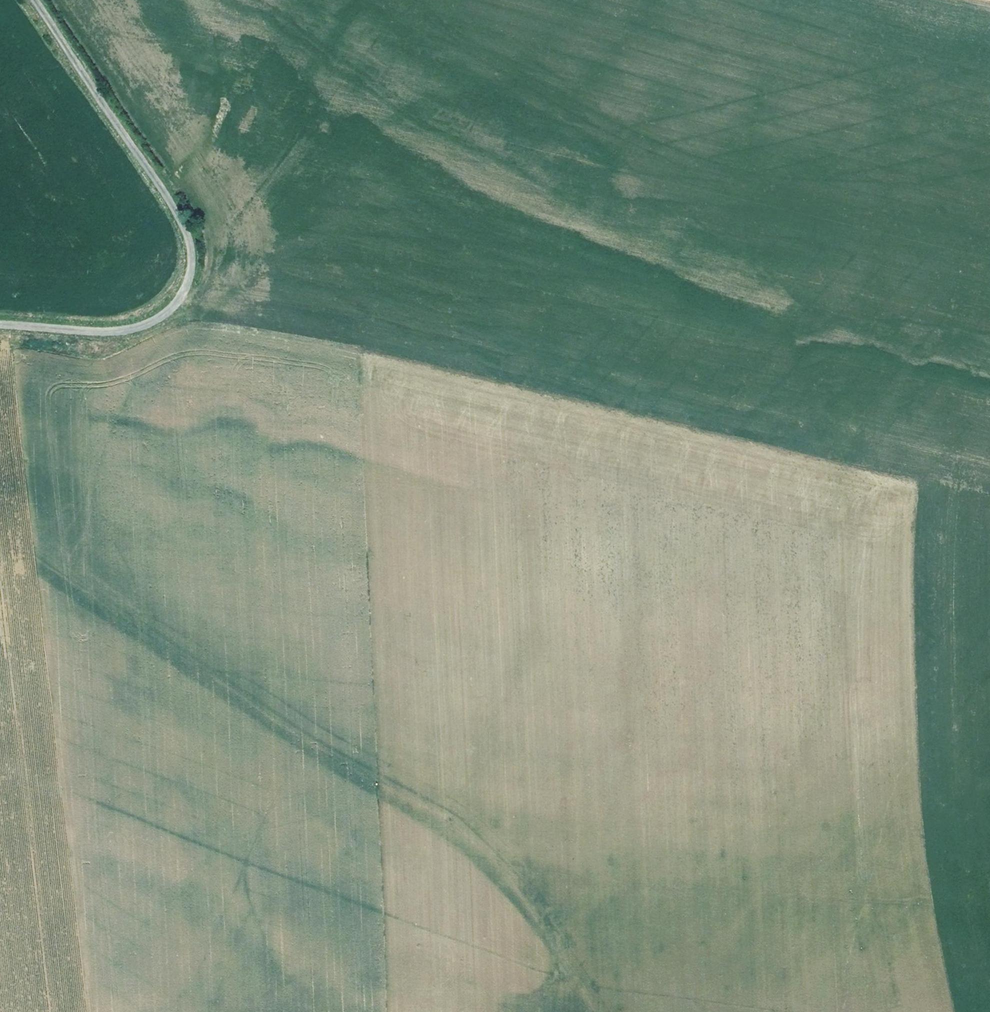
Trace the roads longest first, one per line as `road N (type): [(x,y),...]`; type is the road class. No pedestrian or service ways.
road 1 (unclassified): [(0,324),(137,327),(168,310),(191,276),(179,219),(34,0)]

